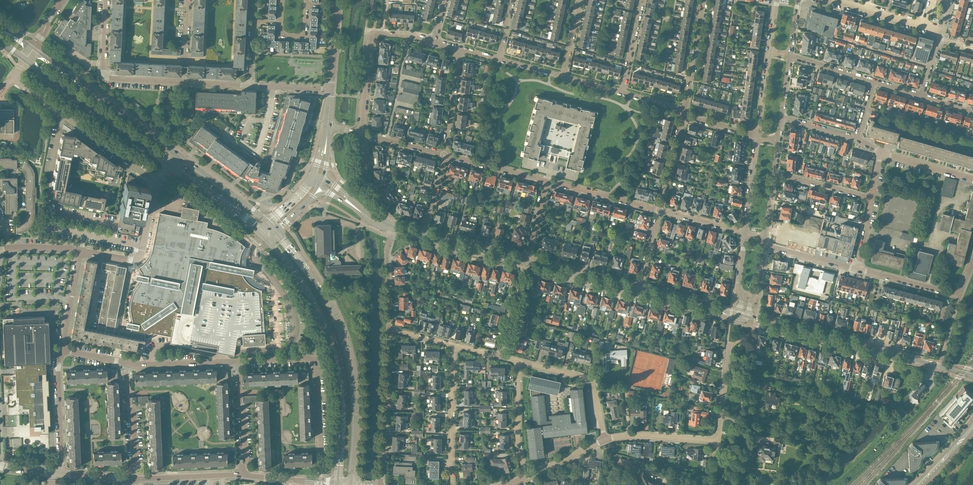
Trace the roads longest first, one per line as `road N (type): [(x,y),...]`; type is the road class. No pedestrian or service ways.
road 1 (secondary): [(349,484),(355,423),(345,346),(315,281),(275,231)]
road 2 (secondary): [(268,238),(313,301),(333,349),(342,408),(339,484)]
road 3 (tertiary): [(972,375),(746,316)]
road 4 (residential): [(159,185),(13,78),(25,59)]
road 5 (secondary): [(175,153),(32,49)]
road 6 (secondary): [(25,59),(168,163)]
road 7 (residential): [(185,82),(105,77),(106,0)]
road 8 (residential): [(381,484),(389,329)]
road 9 (residential): [(451,484),(454,346)]
road 10 (tertiary): [(777,0),(757,136)]
road 11 (residential): [(81,250),(139,259),(159,185)]
road 12 (residential): [(603,439),(590,380),(519,361)]
road 13 (residential): [(321,453),(316,361),(276,359)]
road 14 (residential): [(62,350),(62,473)]

